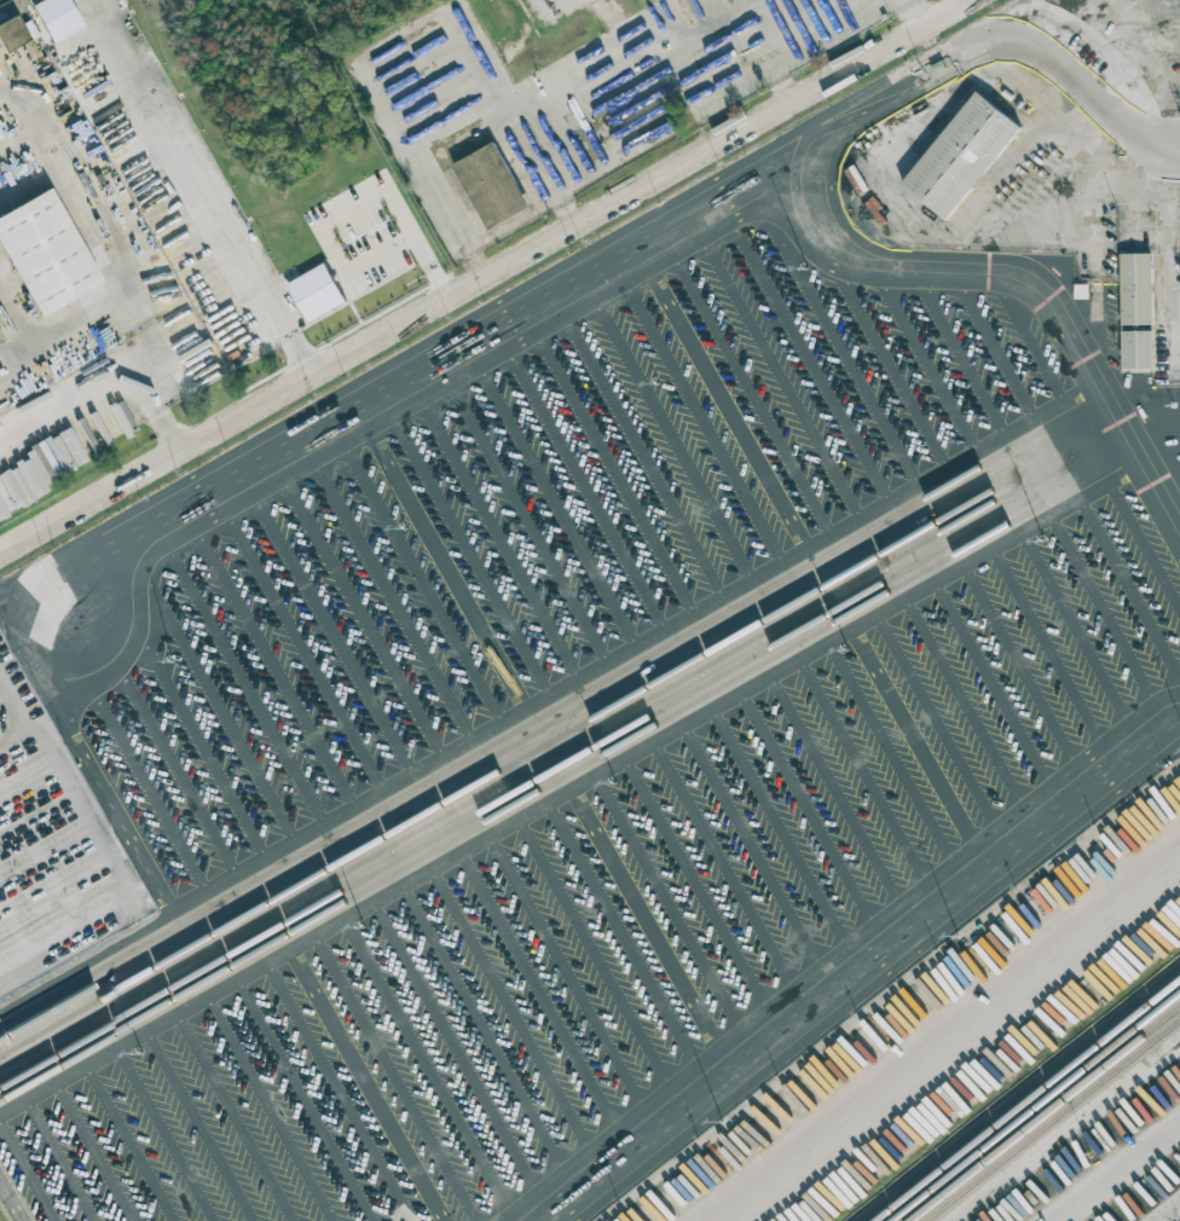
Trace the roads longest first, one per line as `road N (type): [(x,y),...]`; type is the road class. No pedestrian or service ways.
road 1 (residential): [(974,0),(0,554)]

